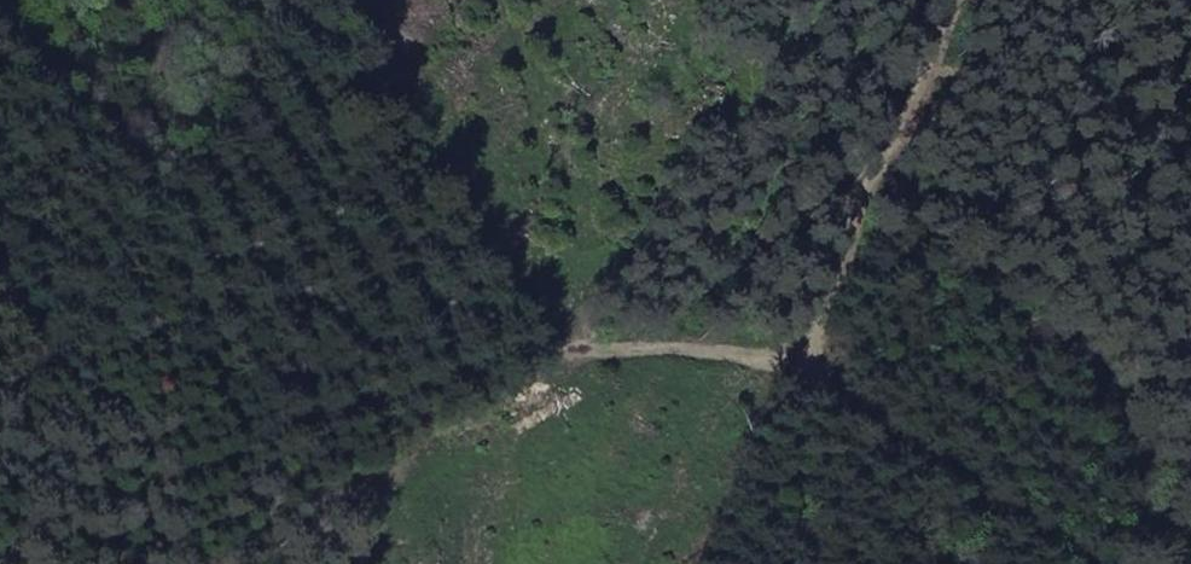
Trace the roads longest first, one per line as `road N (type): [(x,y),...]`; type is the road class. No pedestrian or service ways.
road 1 (track): [(25,563),(203,456),(543,361),(695,348),(812,358)]
road 2 (track): [(1074,563),(876,432),(812,358),(829,280),(942,0)]
road 3 (track): [(0,417),(286,0)]

